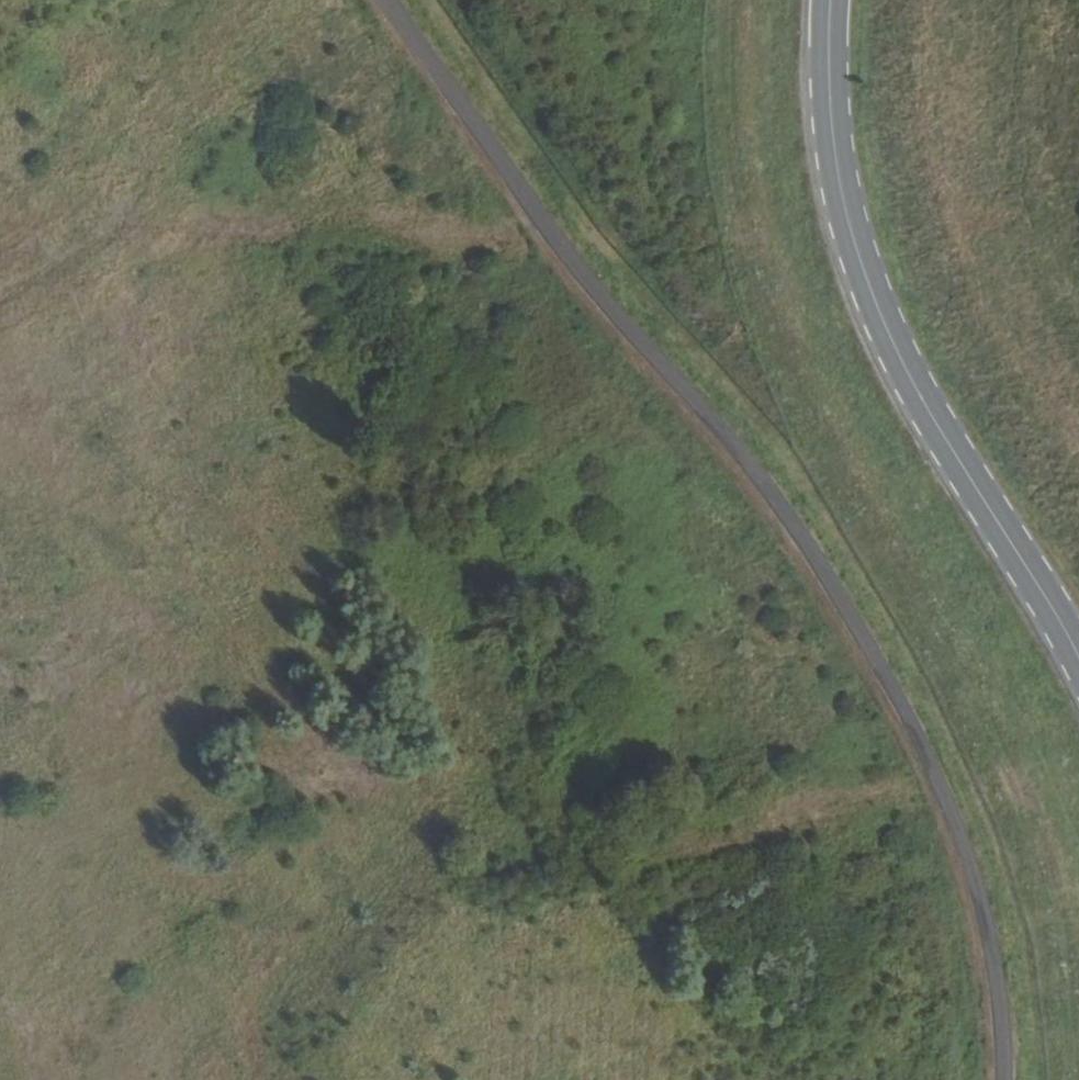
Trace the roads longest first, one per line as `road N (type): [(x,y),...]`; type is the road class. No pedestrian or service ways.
road 1 (secondary): [(831,0),(830,135),(856,254),(908,366),(1078,658)]
road 2 (track): [(531,214),(328,227),(0,229)]

